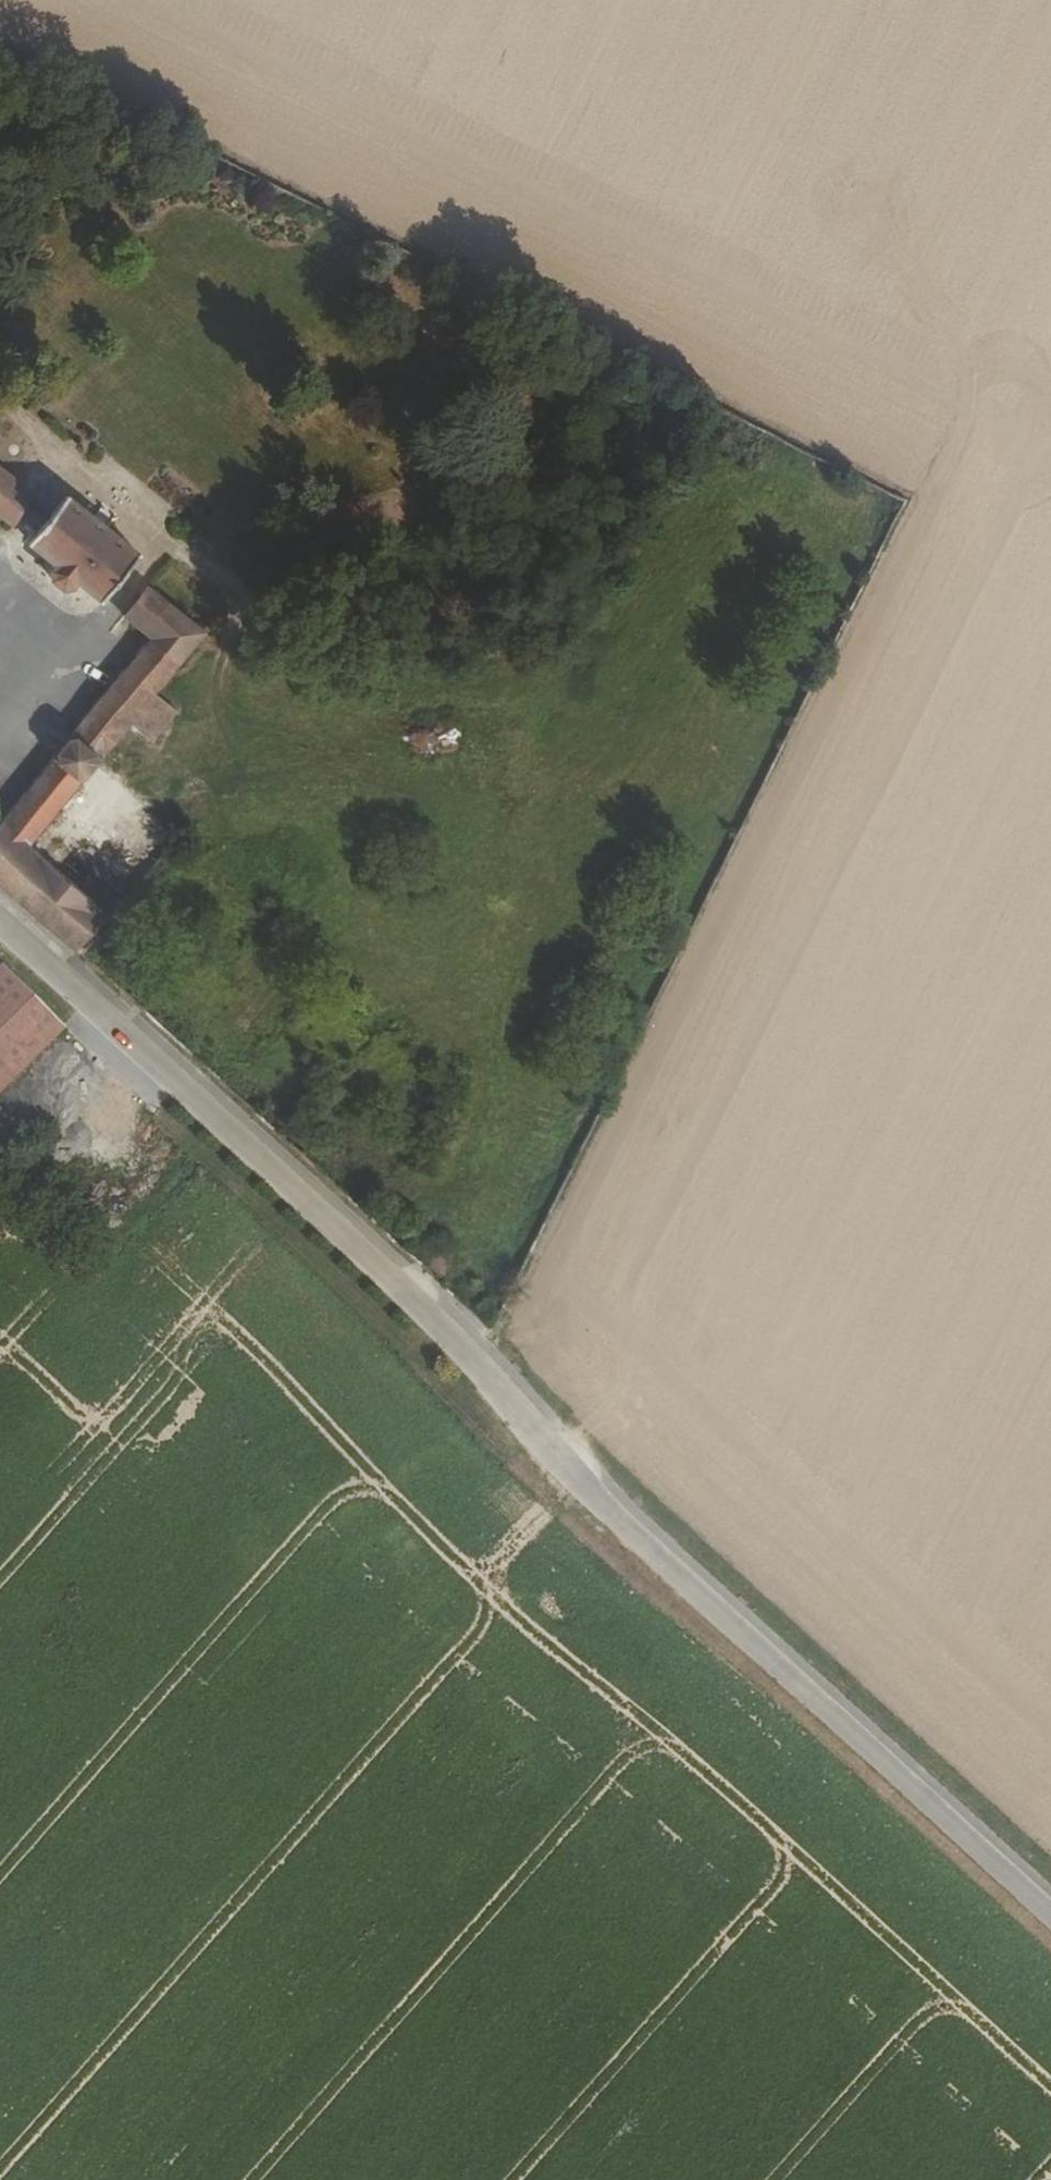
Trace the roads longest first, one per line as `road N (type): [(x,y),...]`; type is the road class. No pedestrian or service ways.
road 1 (unclassified): [(0,926),(1050,1916)]

